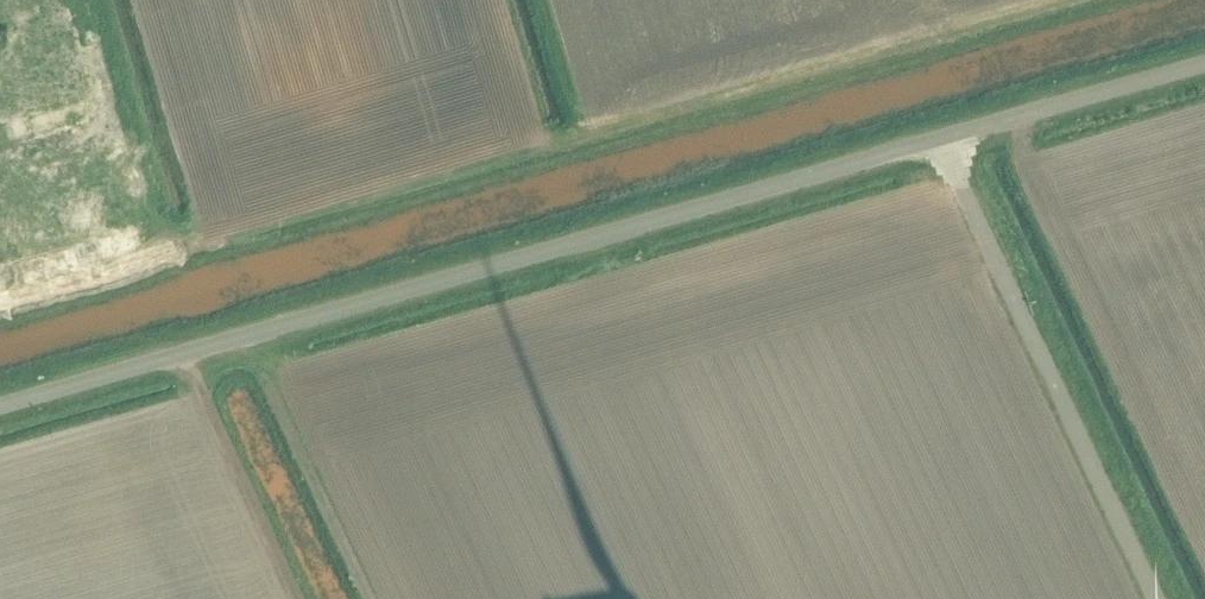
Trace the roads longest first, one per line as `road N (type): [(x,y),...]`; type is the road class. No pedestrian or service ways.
road 1 (unclassified): [(0,410),(1204,63)]
road 2 (track): [(0,307),(534,146),(1085,0)]
road 3 (track): [(298,598),(185,357)]

